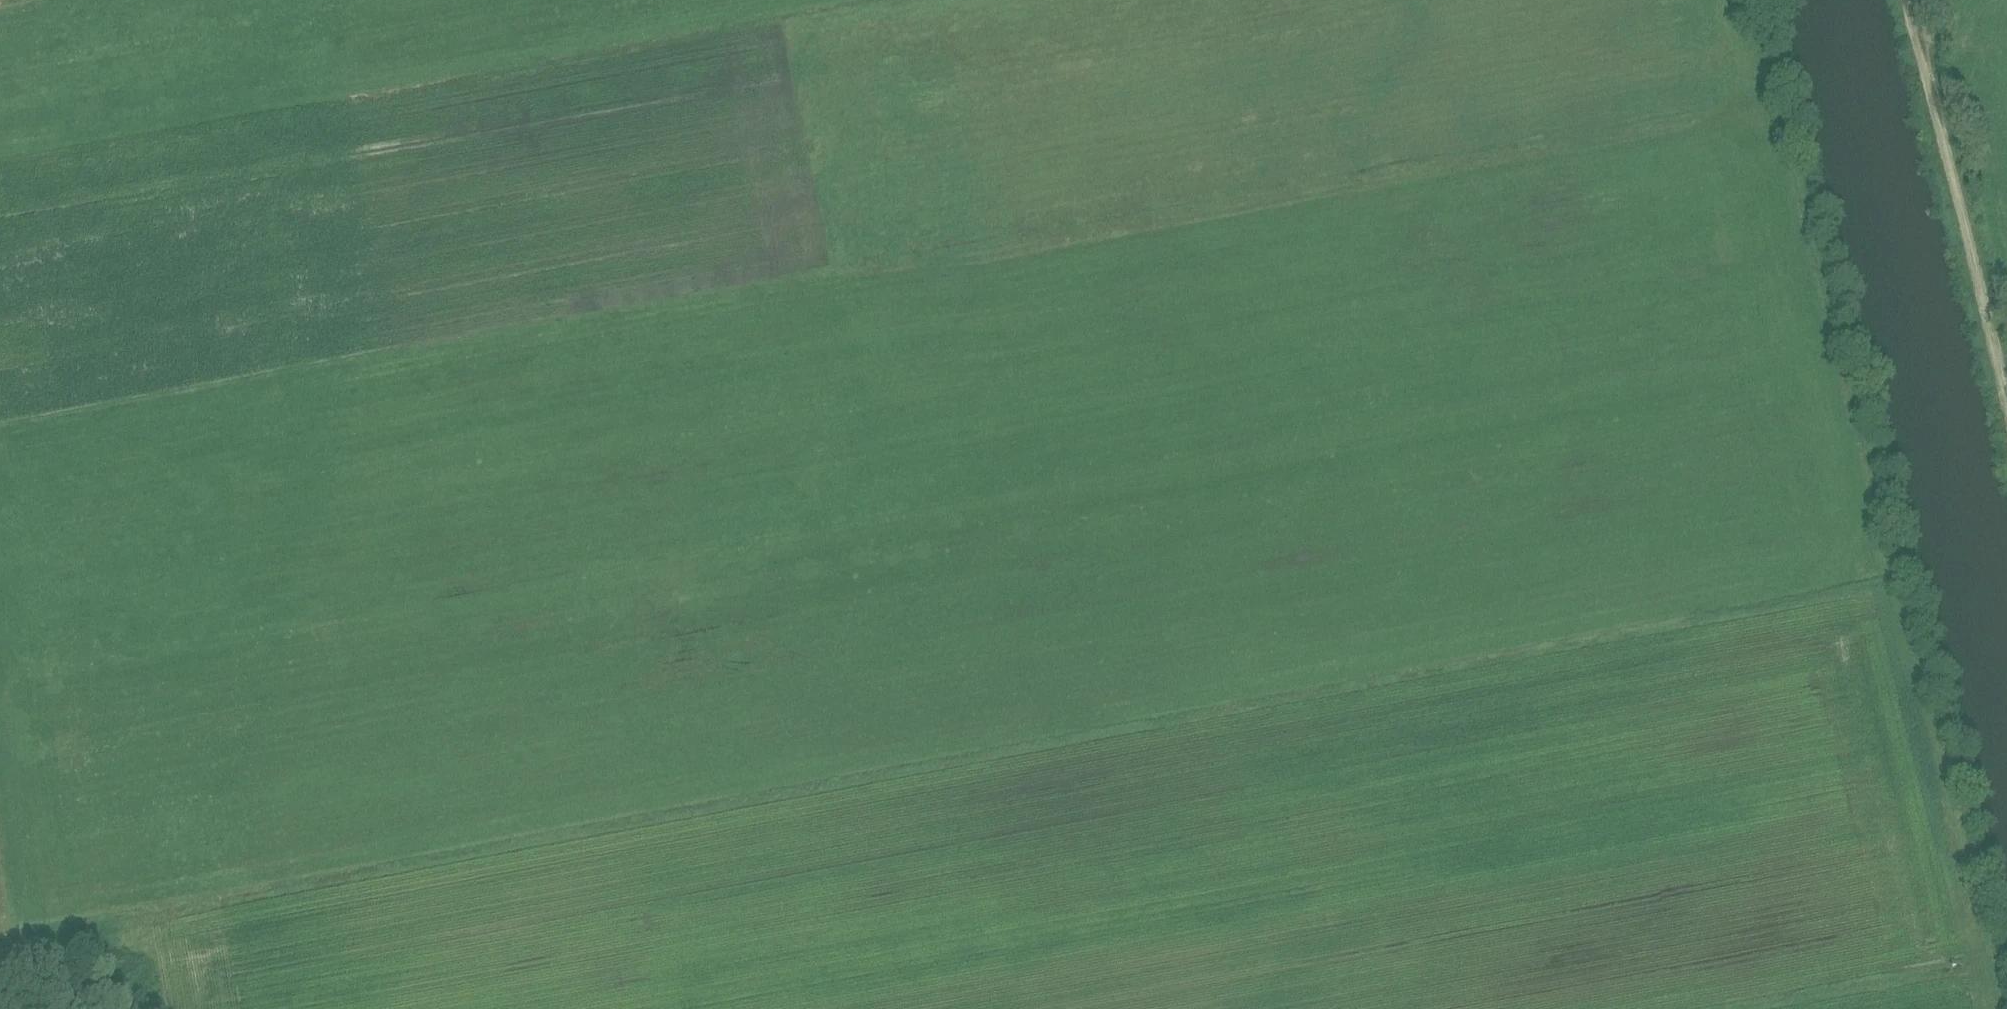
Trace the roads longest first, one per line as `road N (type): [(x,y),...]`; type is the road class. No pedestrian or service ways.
road 1 (track): [(1906,0),(2006,400)]

